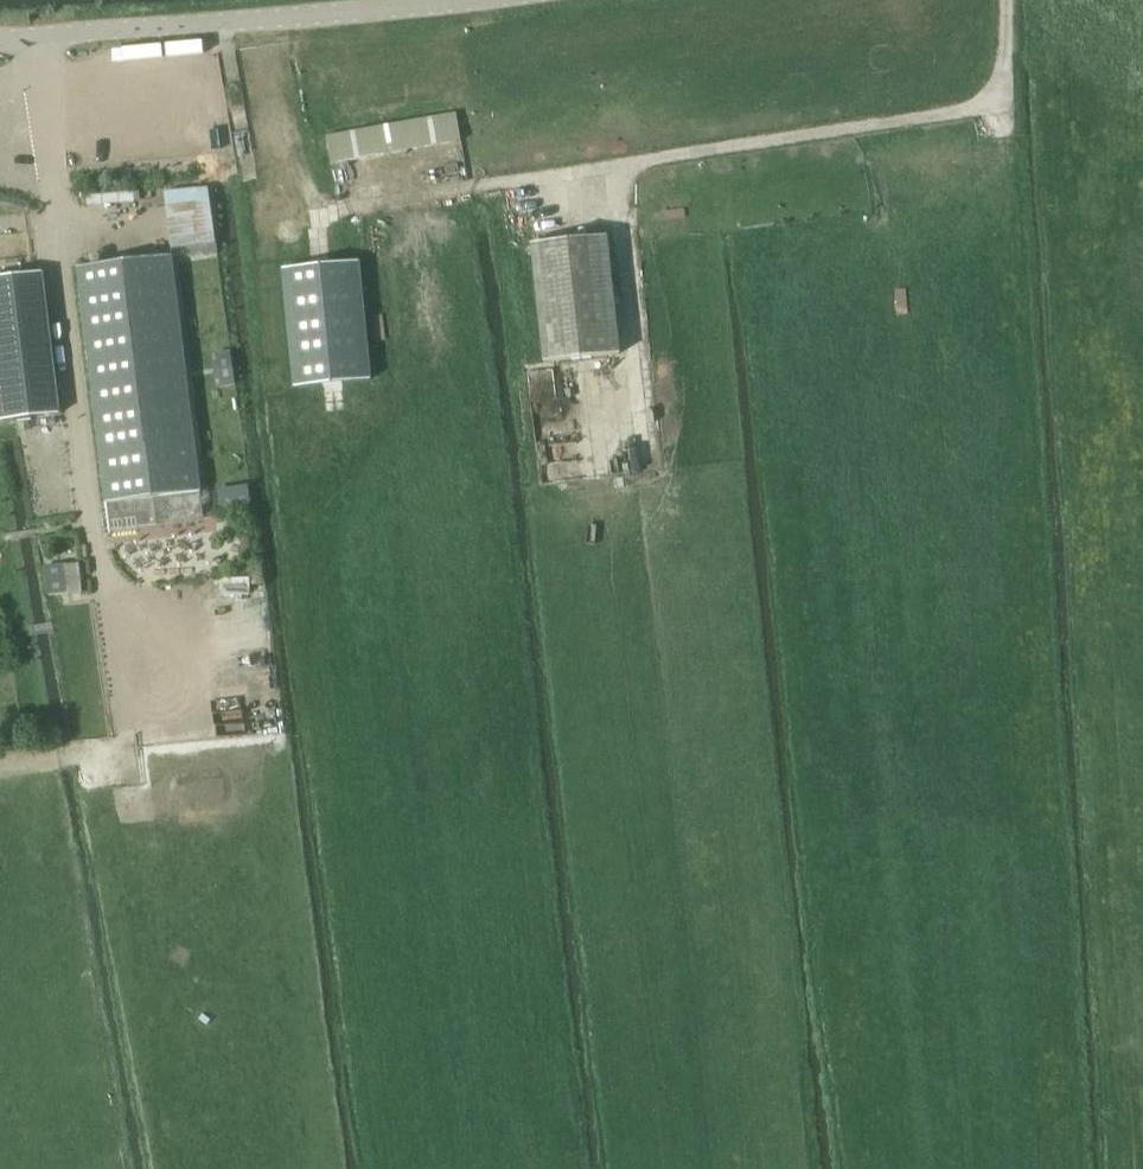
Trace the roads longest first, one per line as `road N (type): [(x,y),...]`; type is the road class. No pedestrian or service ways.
road 1 (unclassified): [(485,0),(0,37)]

